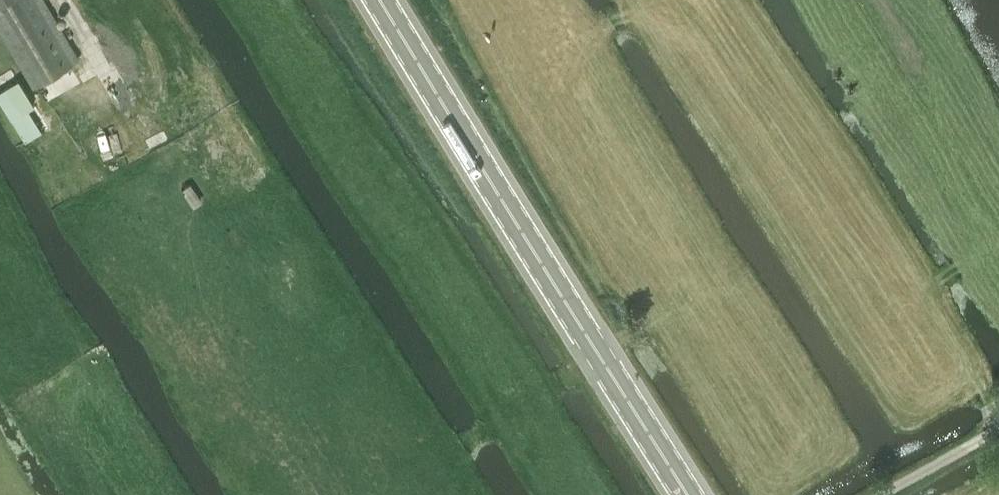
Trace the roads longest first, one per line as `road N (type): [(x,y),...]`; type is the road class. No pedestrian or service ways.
road 1 (secondary): [(691,494),(381,0)]
road 2 (track): [(882,494),(998,429)]

